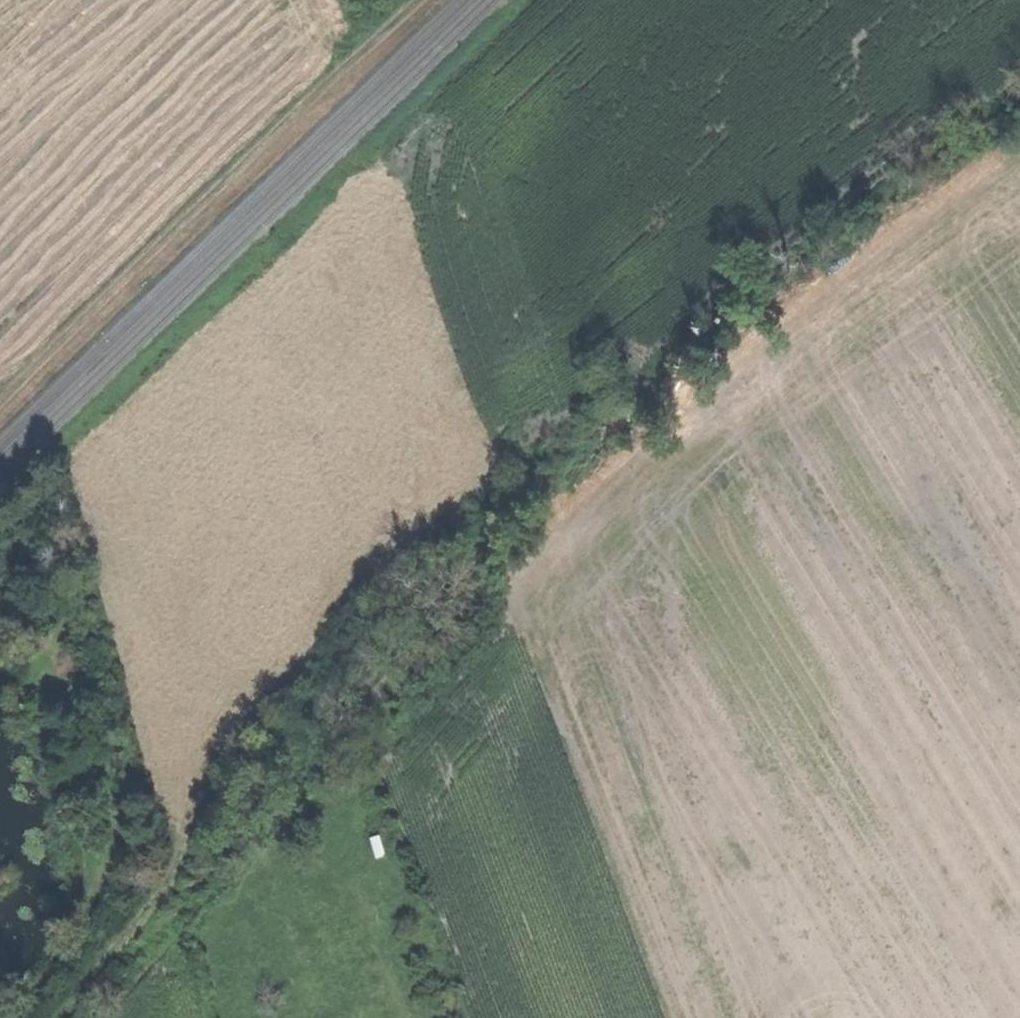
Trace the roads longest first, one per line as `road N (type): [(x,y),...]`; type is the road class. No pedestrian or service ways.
road 1 (track): [(0,406),(414,0)]

